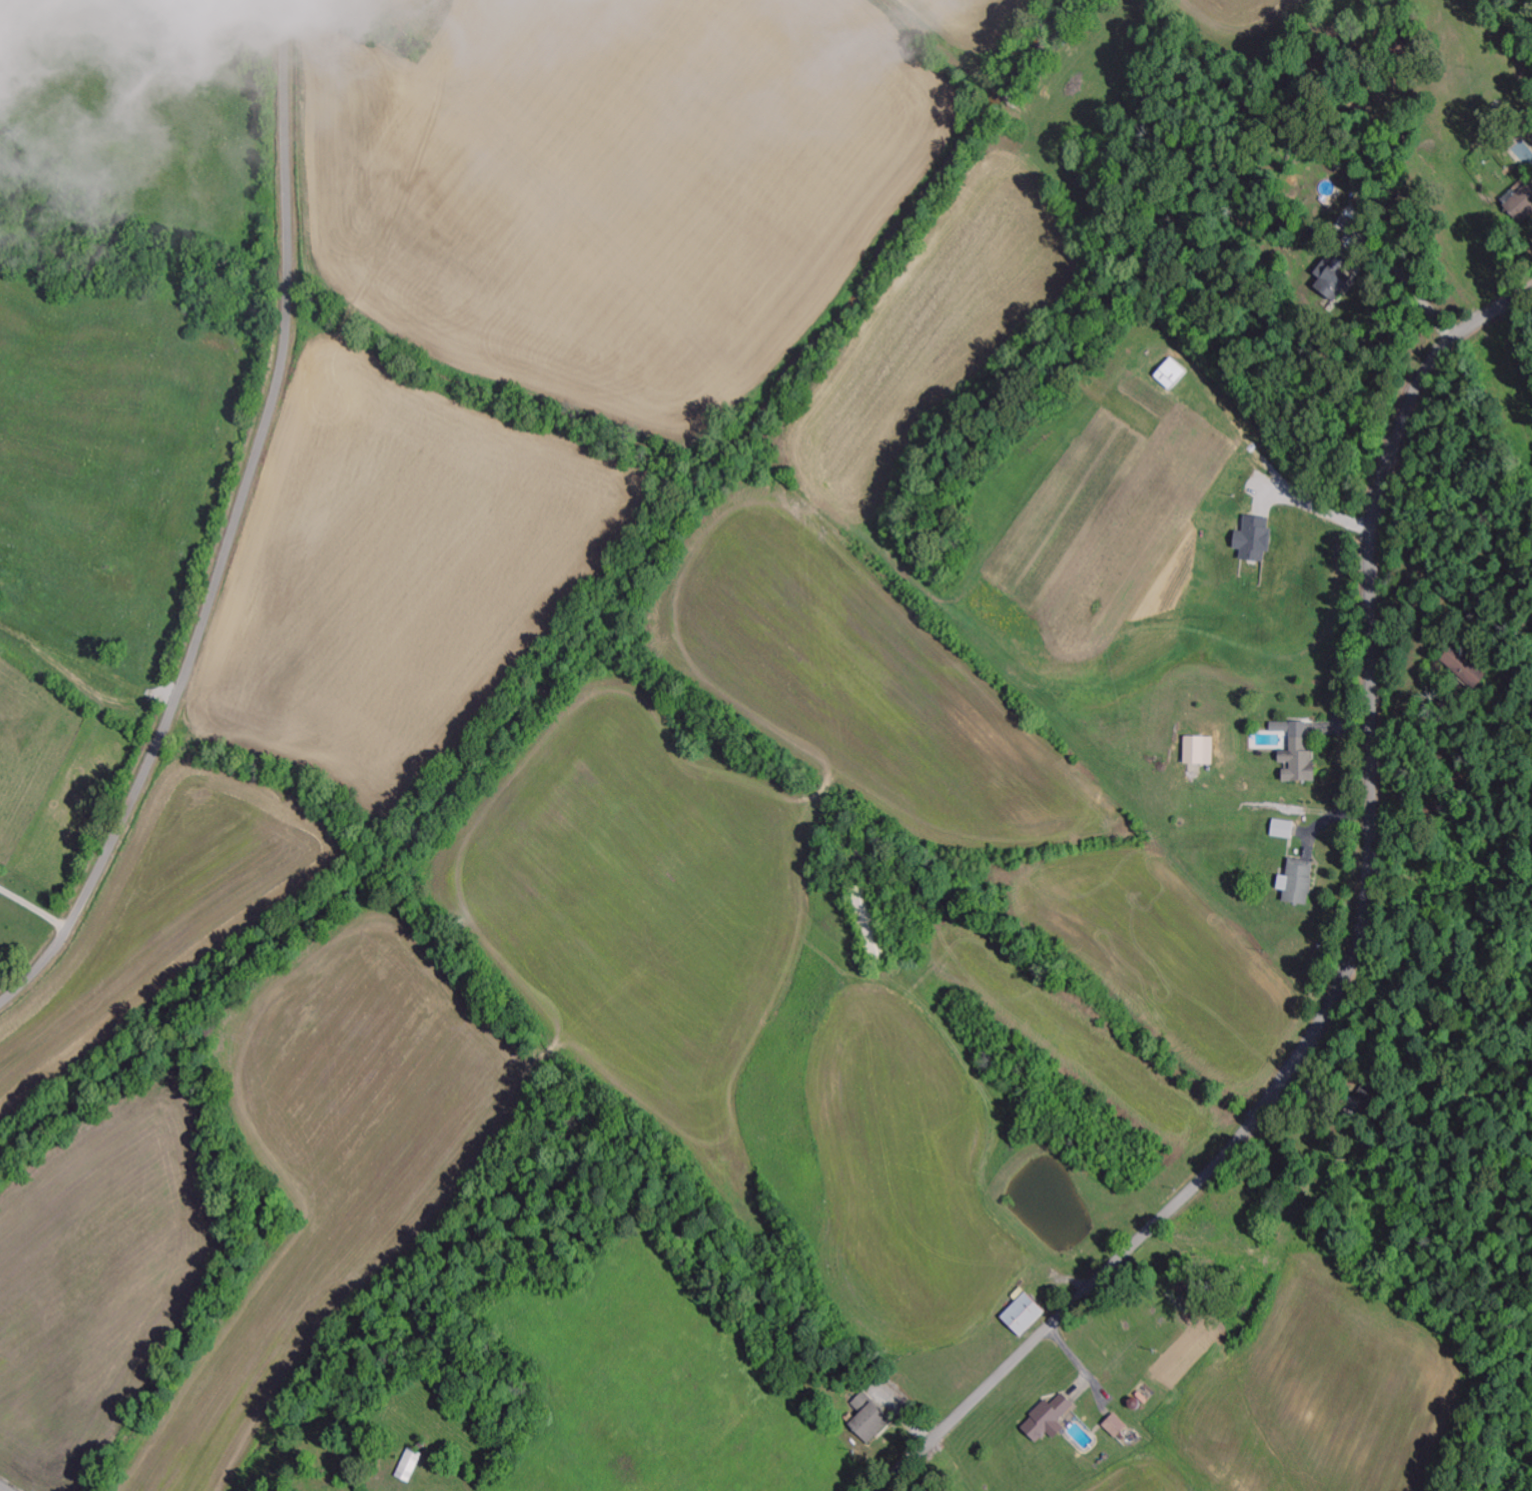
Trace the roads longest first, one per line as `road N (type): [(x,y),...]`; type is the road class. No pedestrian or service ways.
road 1 (residential): [(1531,290),(1475,324),(1426,383),(1376,503),(1368,879),(1342,979),(1306,1045),(1218,1167),(886,1490)]
road 2 (residential): [(0,1003),(58,945),(127,812),(177,699),(273,401),(287,310),(287,0)]

